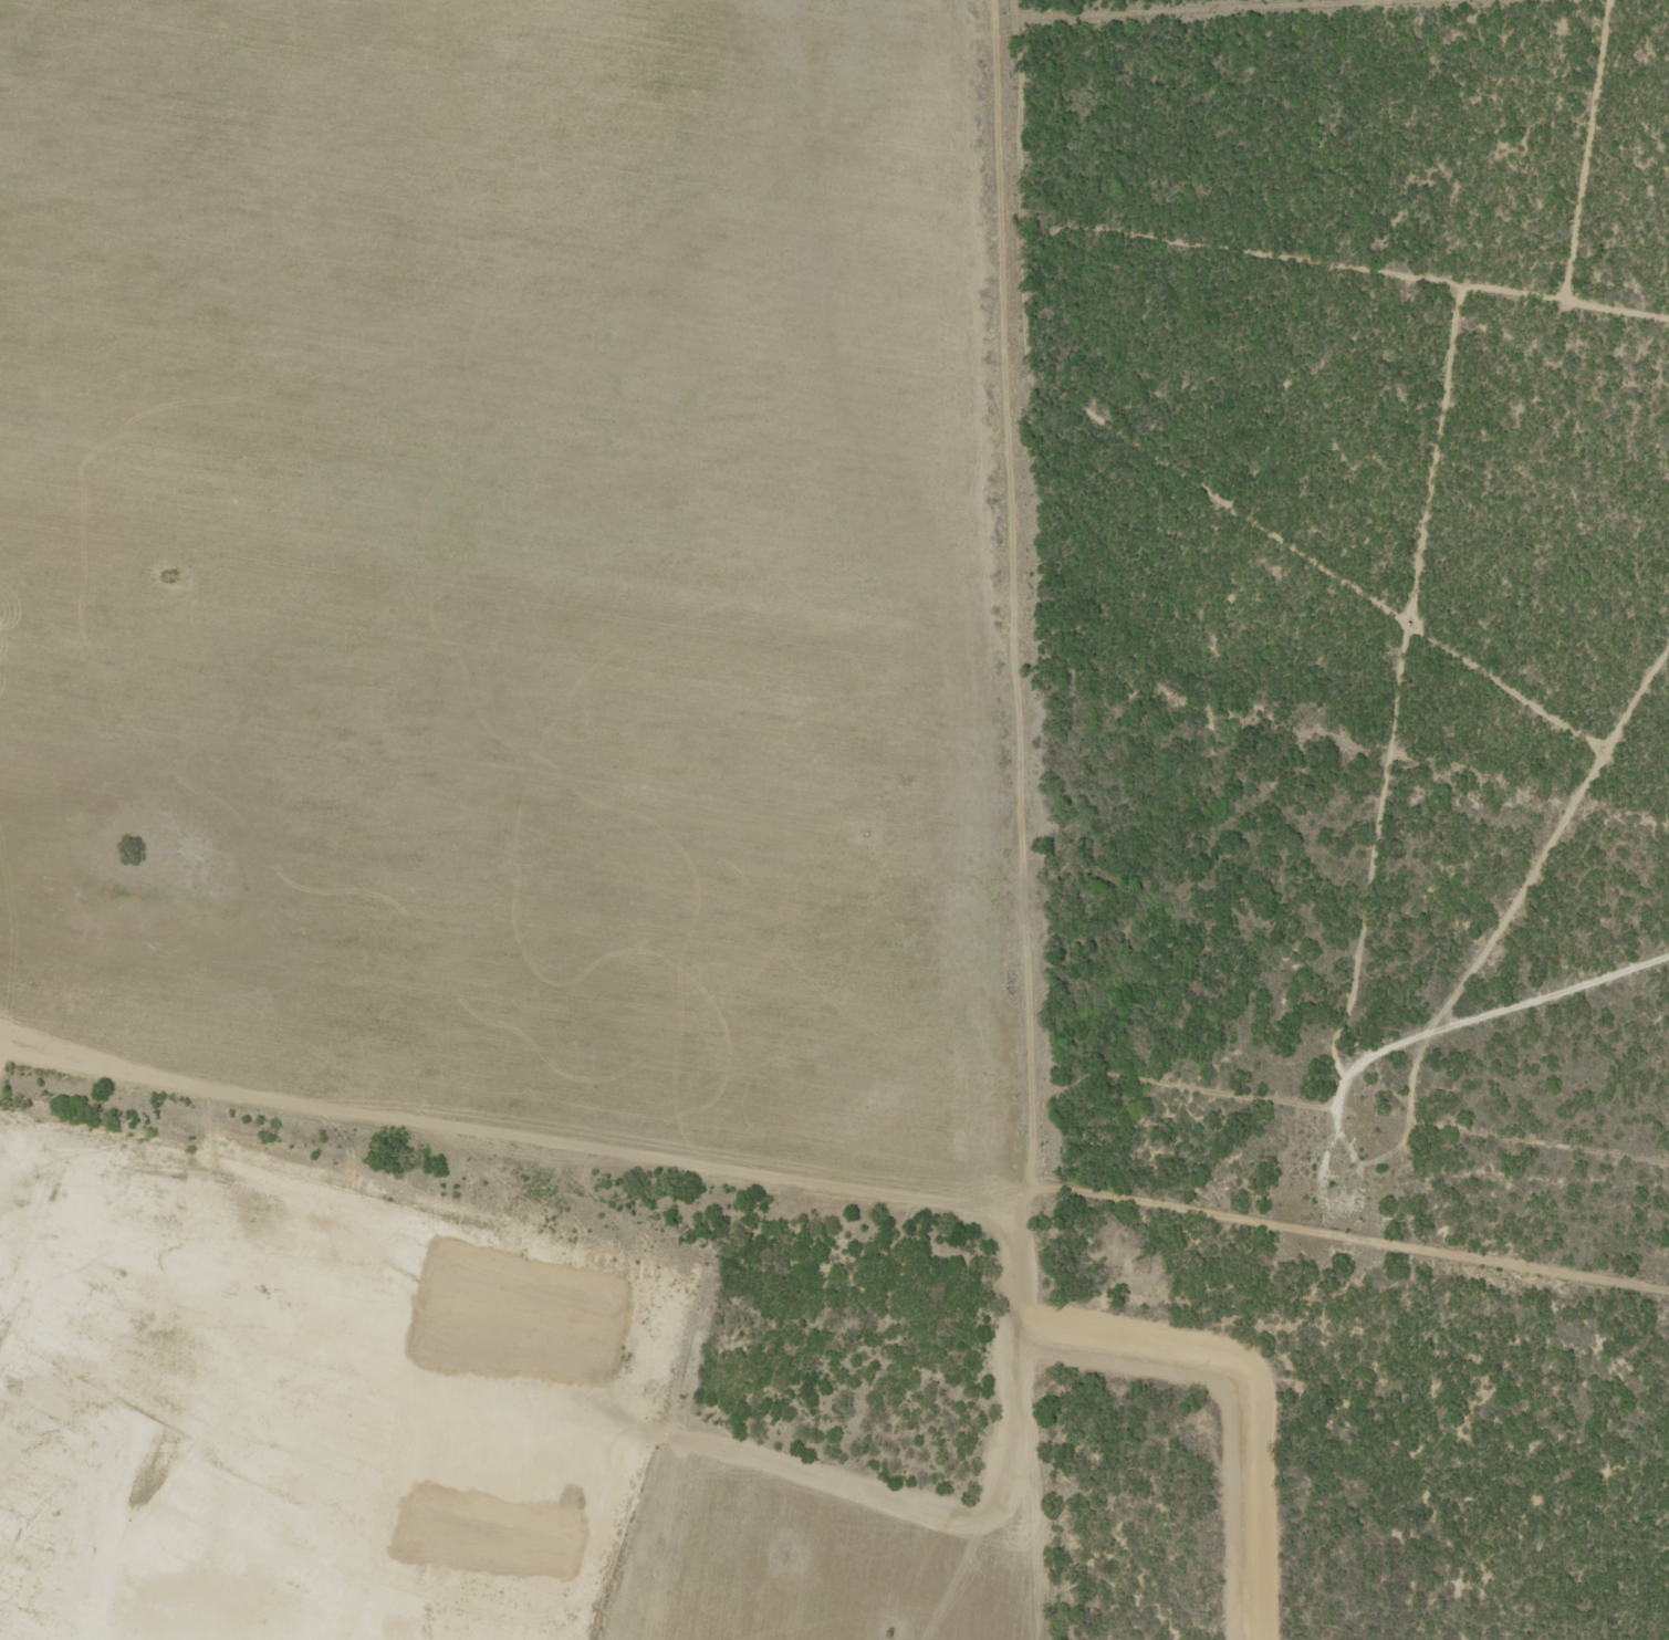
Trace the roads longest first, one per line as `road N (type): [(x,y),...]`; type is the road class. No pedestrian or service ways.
road 1 (track): [(268,1639),(328,1247),(323,1194),(510,0)]
road 2 (residential): [(0,1140),(323,1194),(803,1255),(834,1254),(865,1232)]
road 3 (residential): [(1668,984),(1431,1073),(1374,1115),(1374,1267)]

